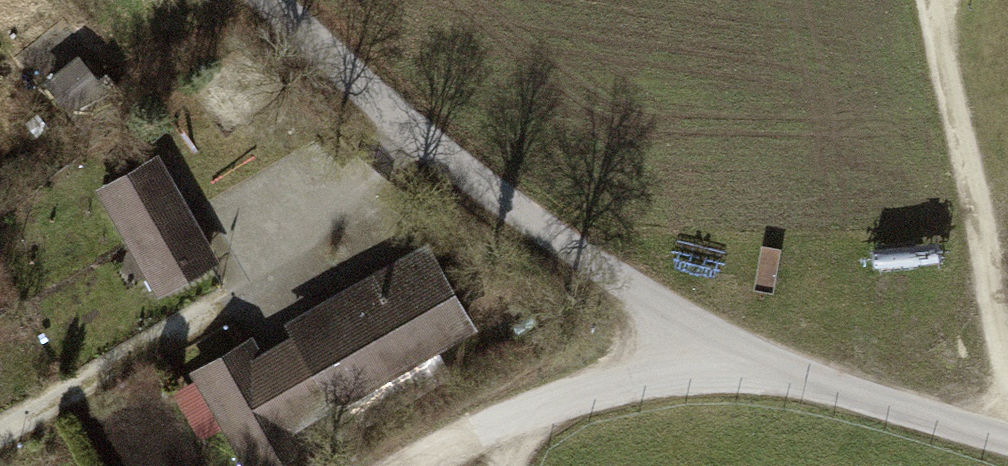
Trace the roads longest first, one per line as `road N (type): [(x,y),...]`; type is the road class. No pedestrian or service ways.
road 1 (unclassified): [(1007,452),(696,333),(592,265),(452,157),(282,0)]
road 2 (track): [(1007,388),(925,0)]
road 3 (track): [(0,433),(198,314)]

